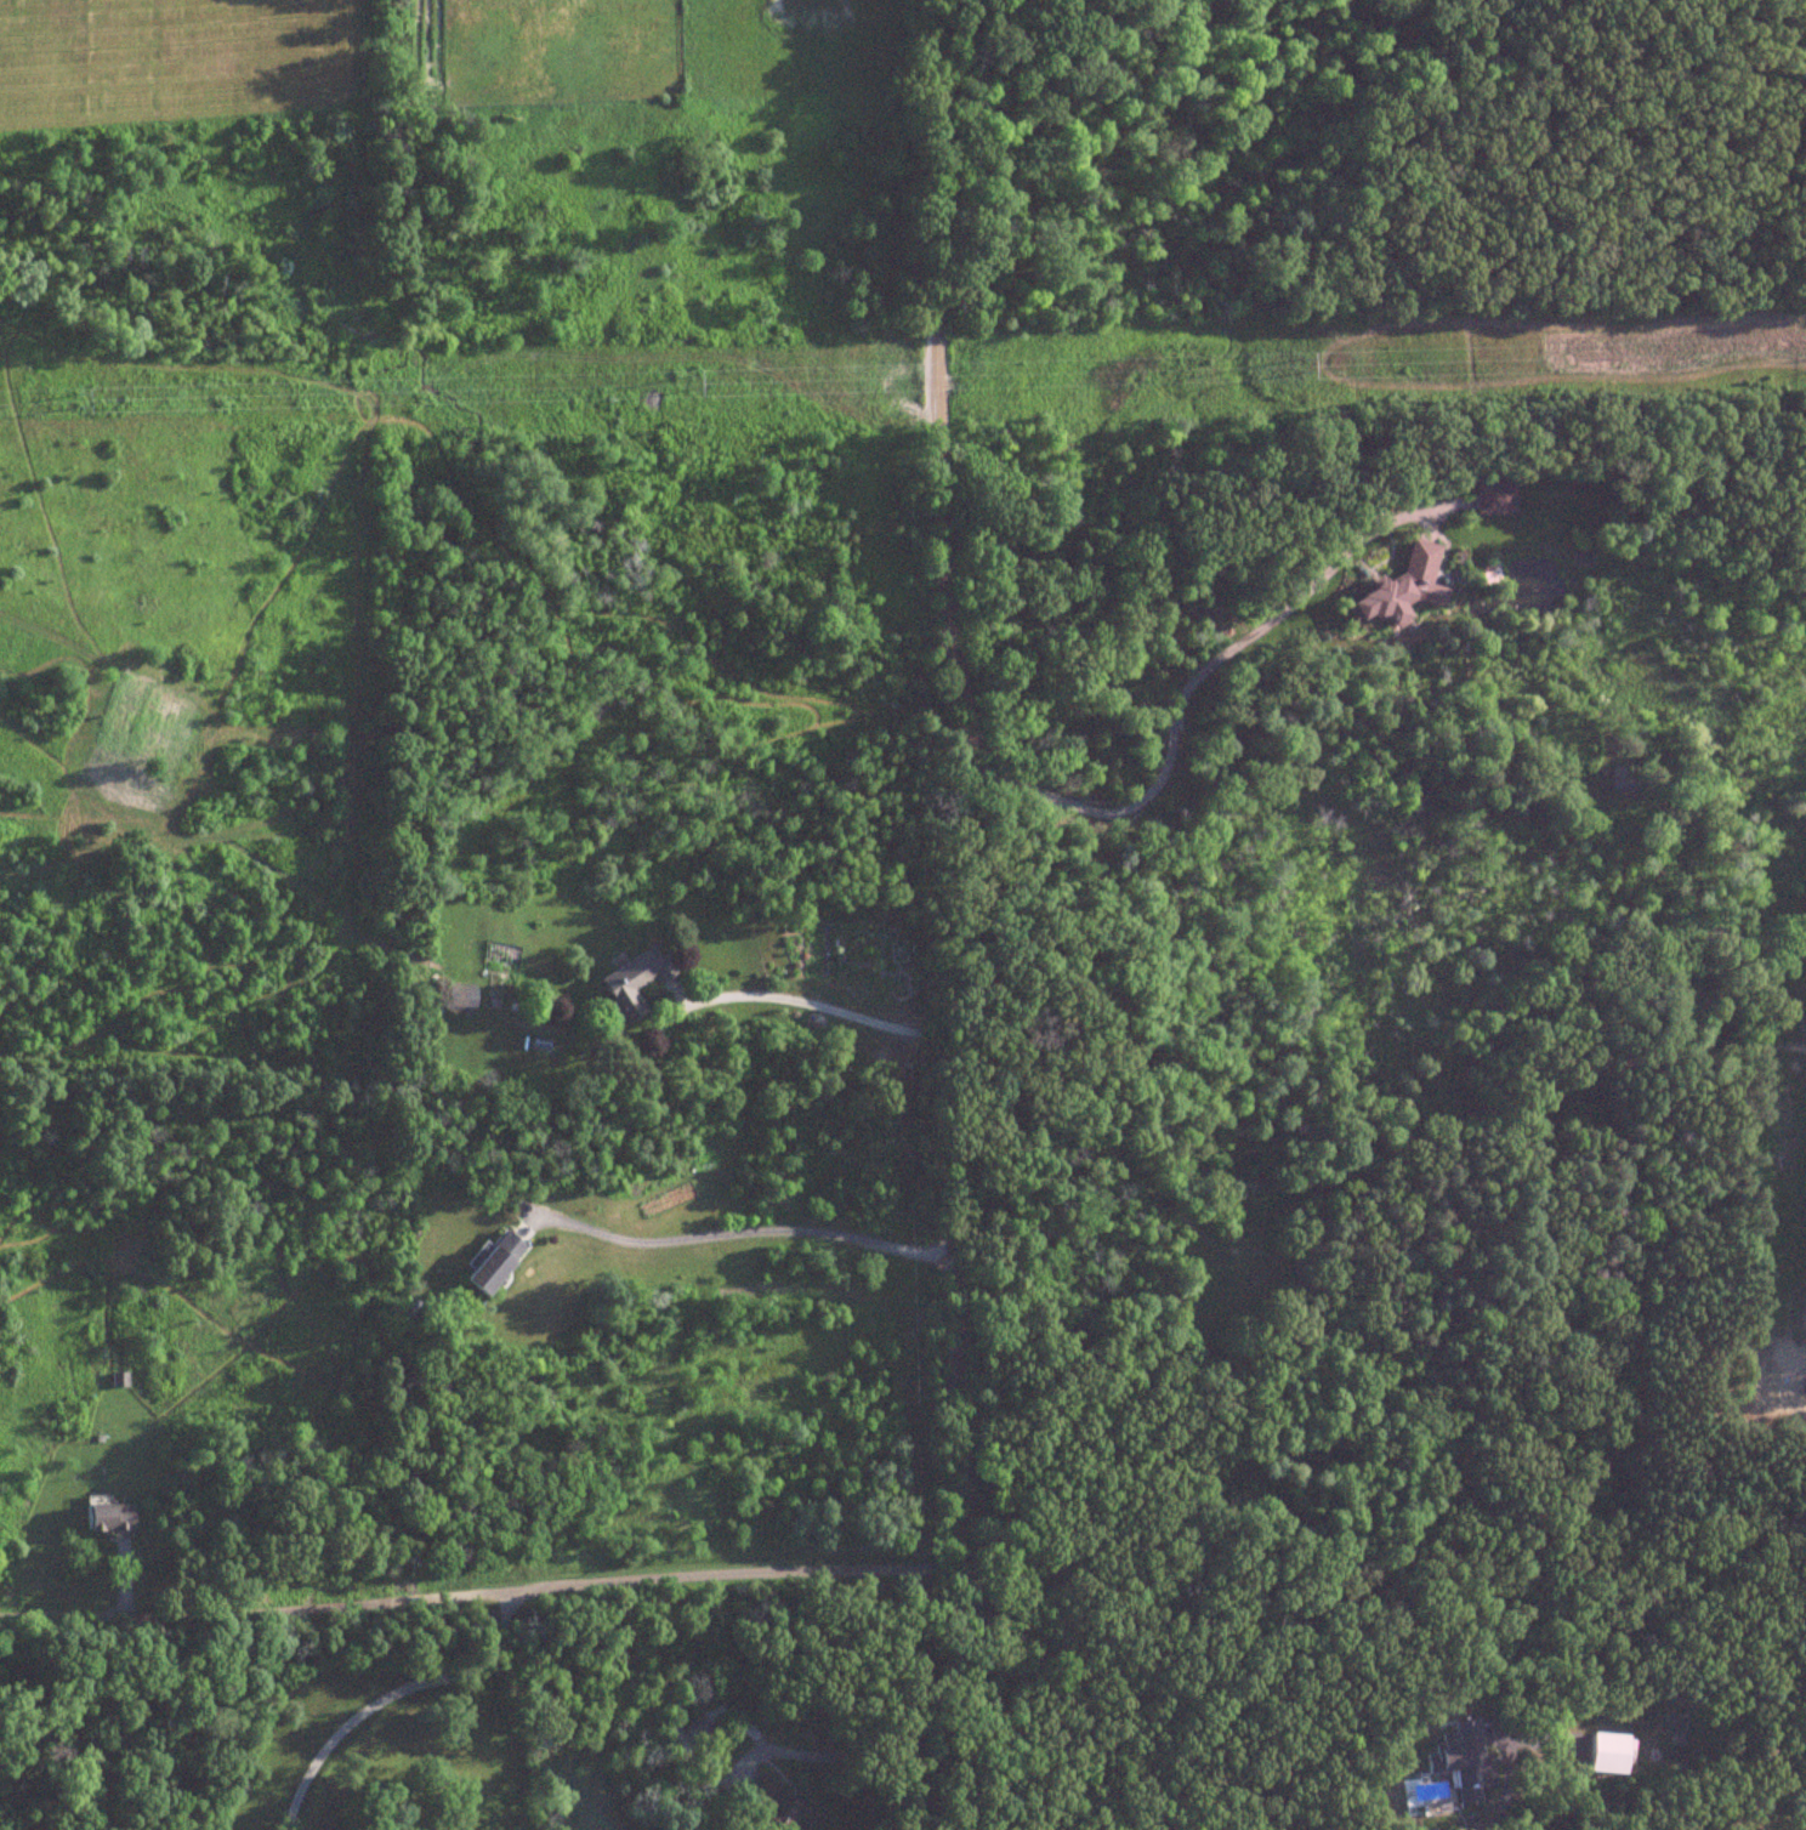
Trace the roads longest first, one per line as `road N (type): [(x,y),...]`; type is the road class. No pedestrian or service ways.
road 1 (residential): [(963,1829),(966,950),(992,863),(996,813),(948,652),(932,499),(936,0)]

